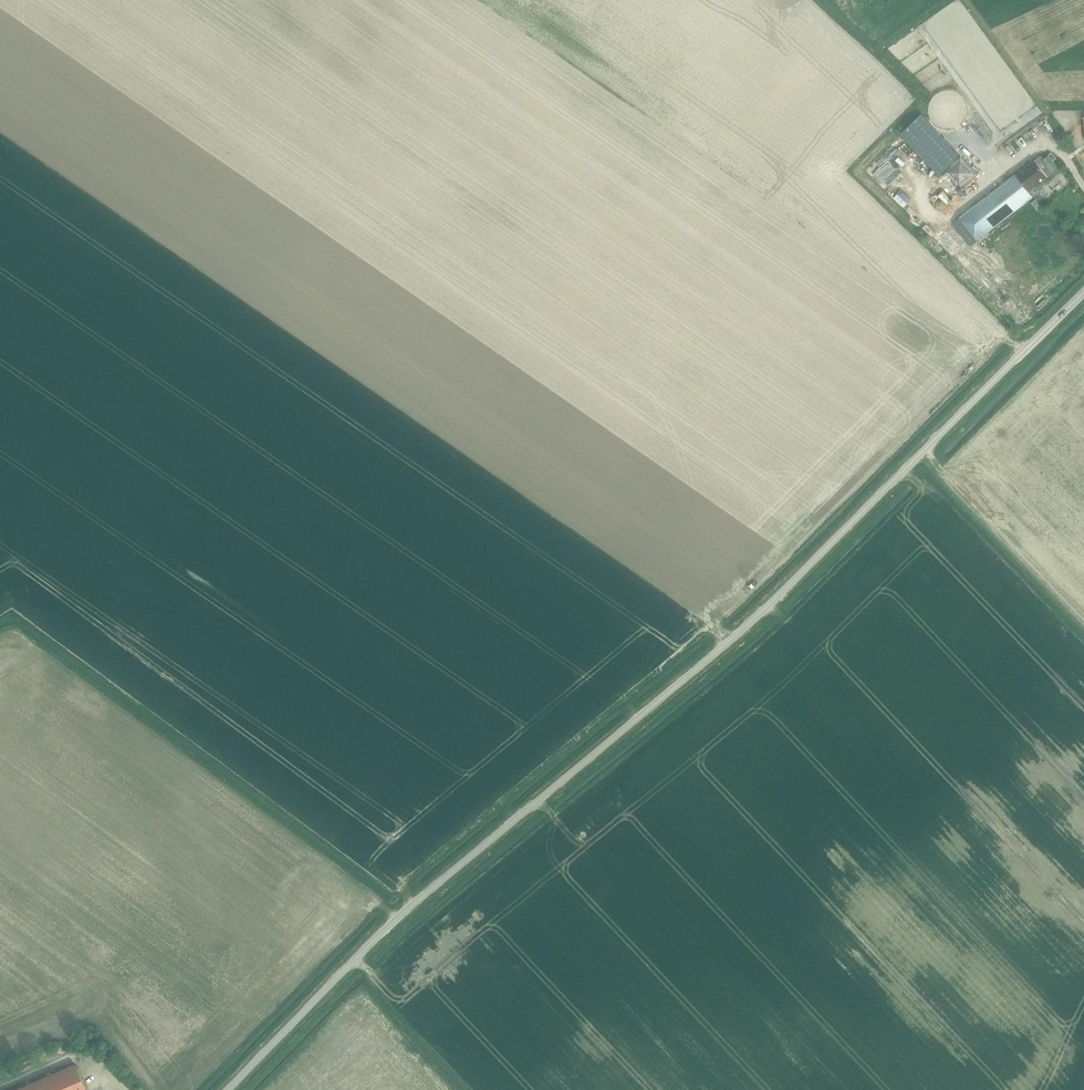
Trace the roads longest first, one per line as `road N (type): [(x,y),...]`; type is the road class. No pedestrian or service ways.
road 1 (unclassified): [(226,1089),(404,909),(837,539),(1083,288)]

